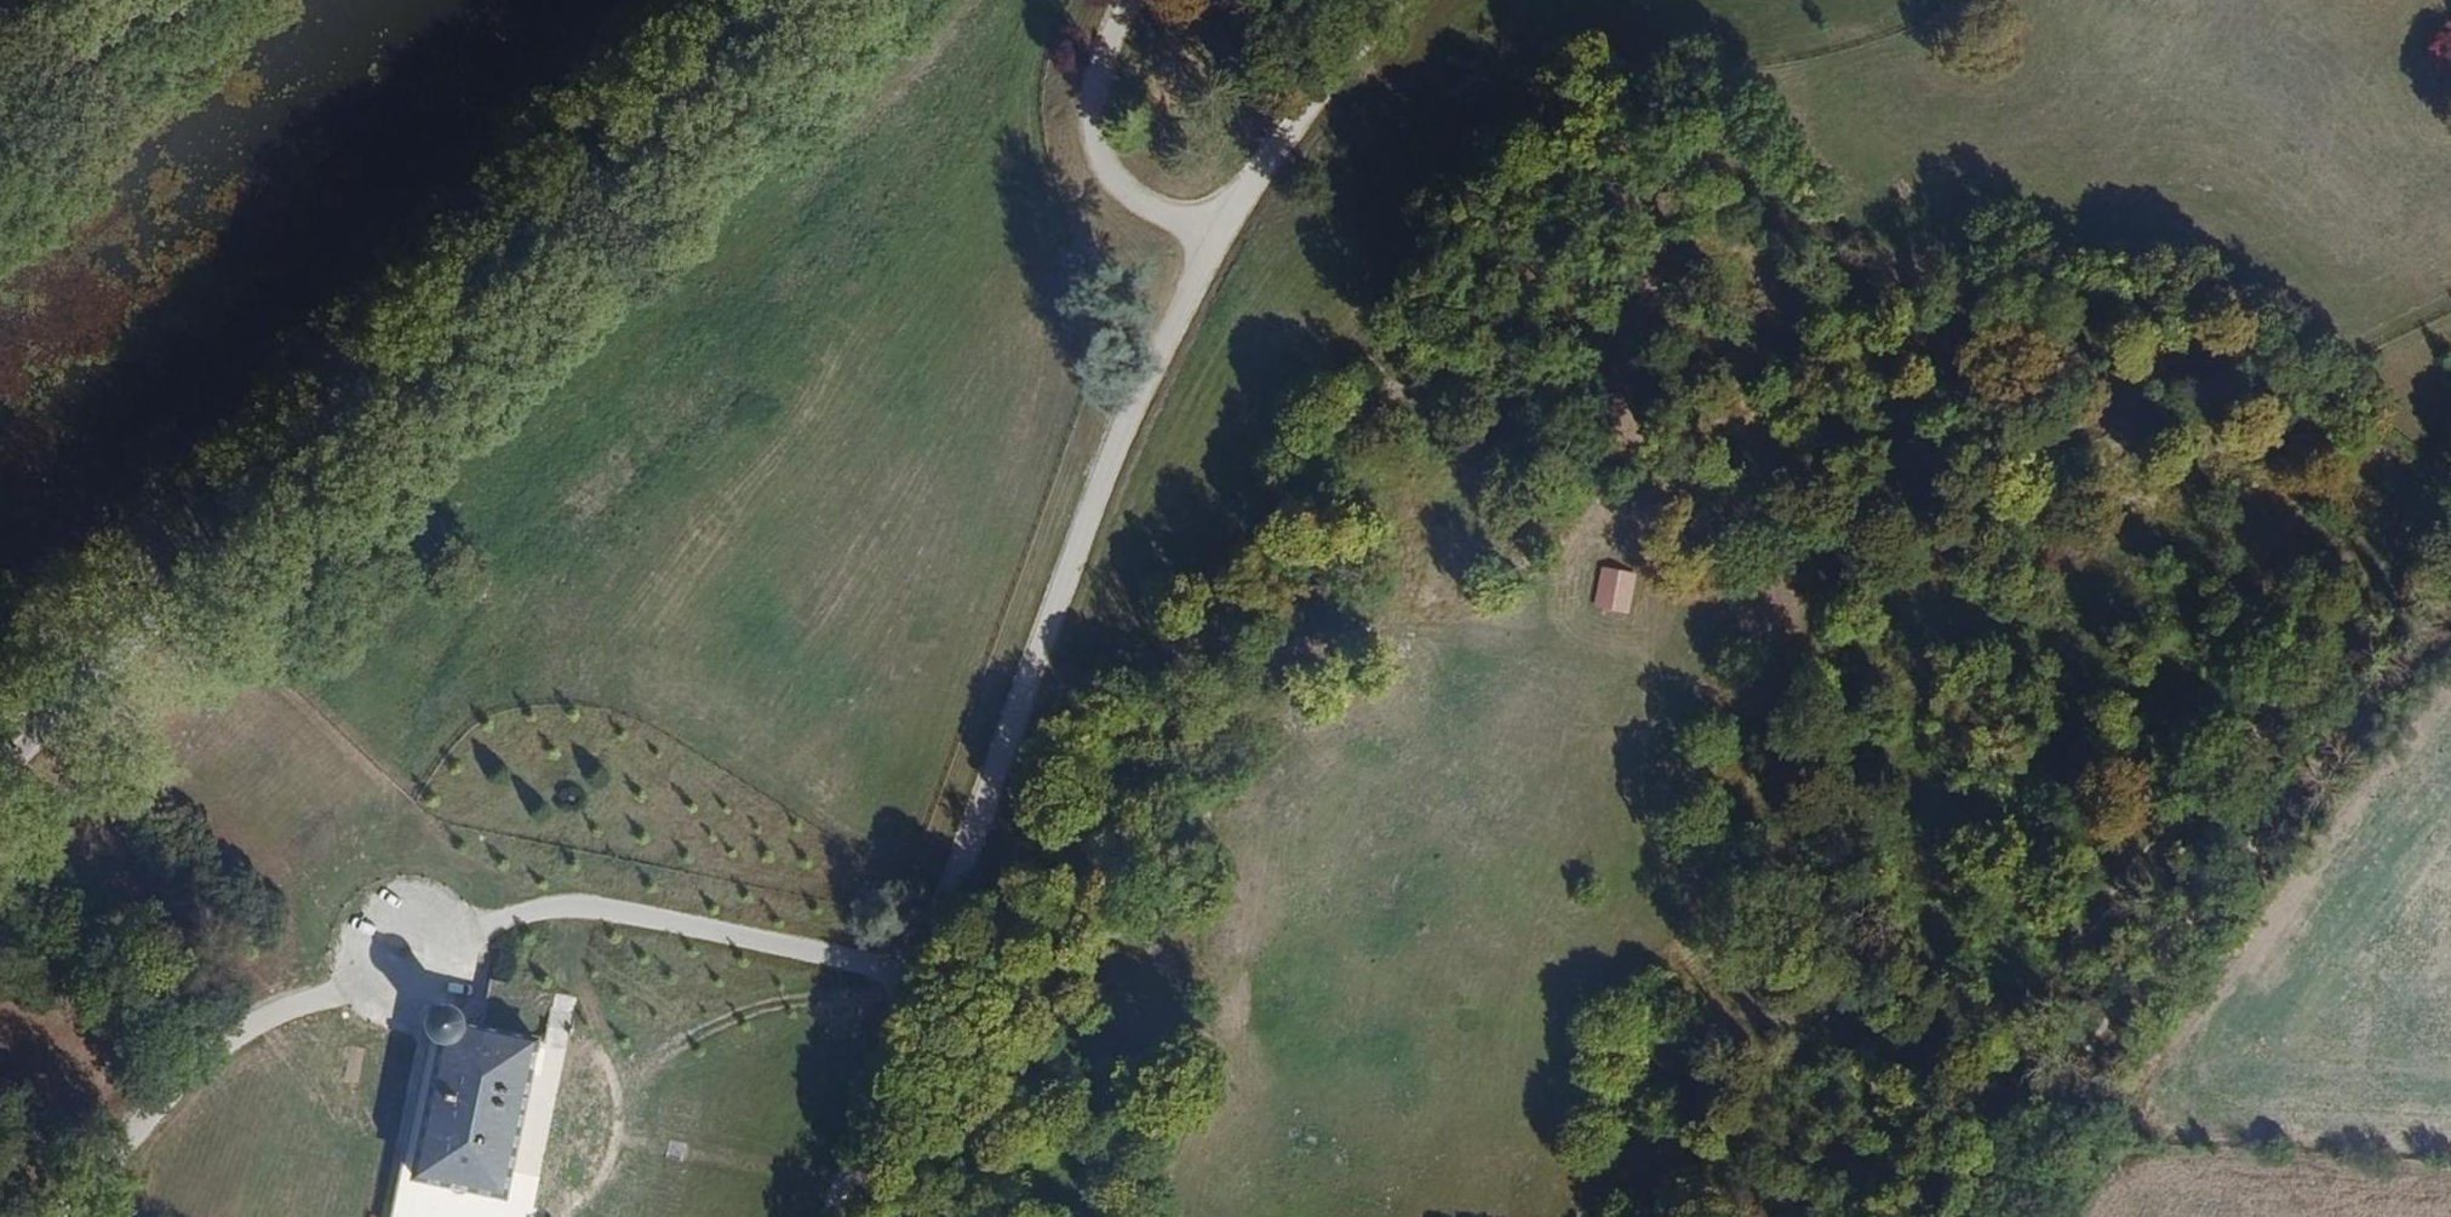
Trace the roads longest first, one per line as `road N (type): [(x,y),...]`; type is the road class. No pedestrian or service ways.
road 1 (track): [(795,0),(0,768)]
road 2 (track): [(2450,629),(2057,1095),(2006,1216)]
road 3 (track): [(0,130),(131,0)]

